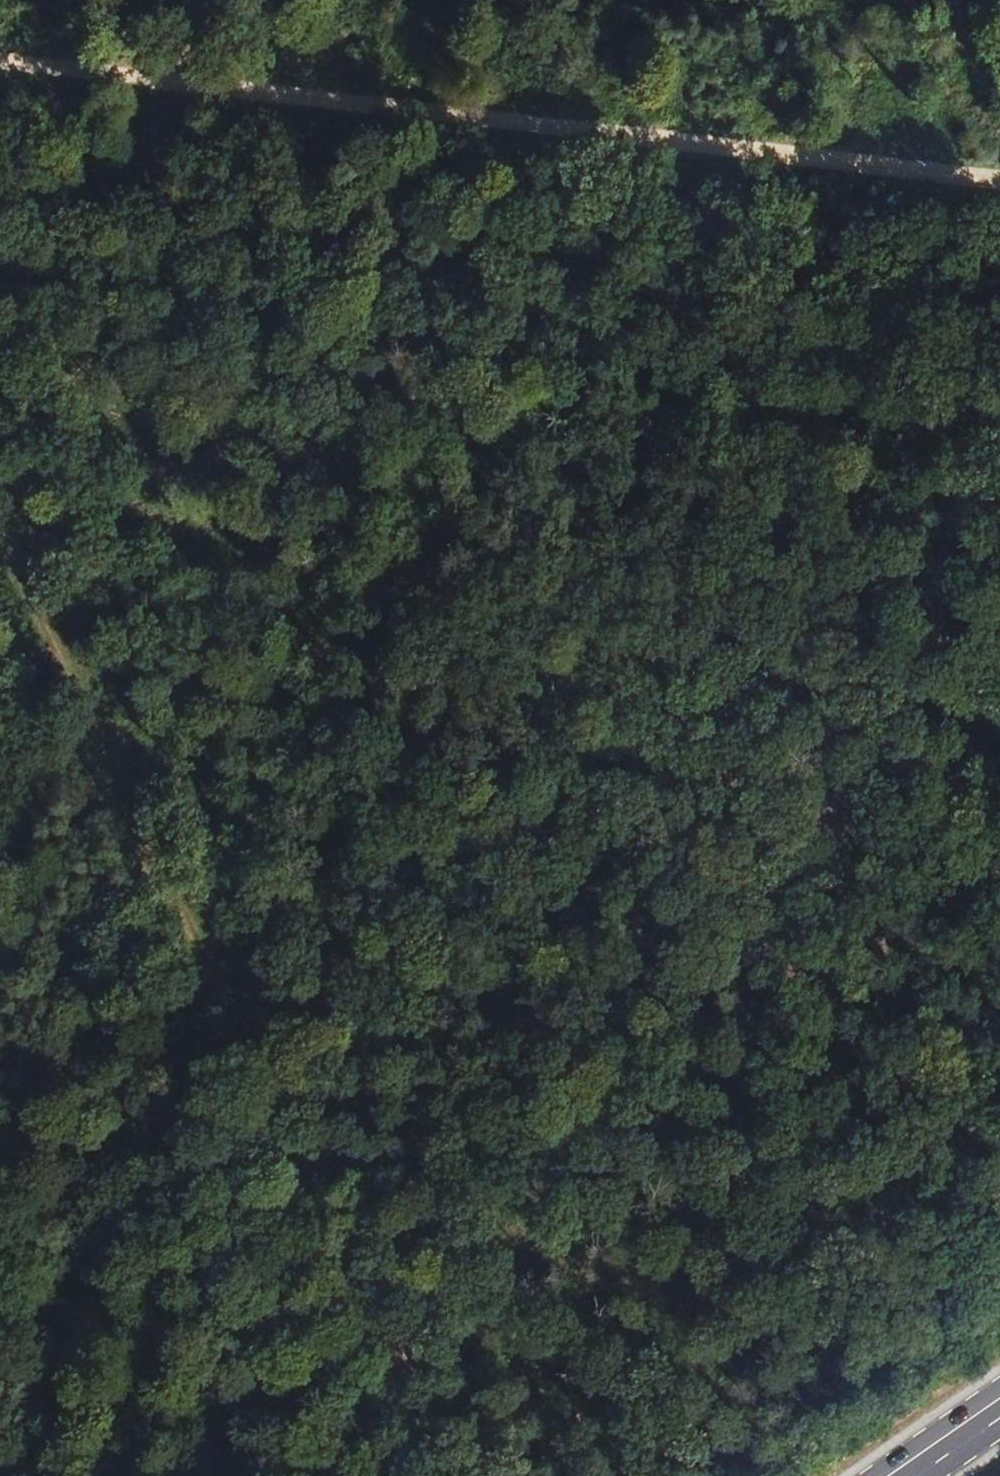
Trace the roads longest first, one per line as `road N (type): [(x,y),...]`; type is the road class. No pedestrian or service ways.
road 1 (track): [(0,517),(457,1475)]
road 2 (track): [(999,177),(0,48)]

